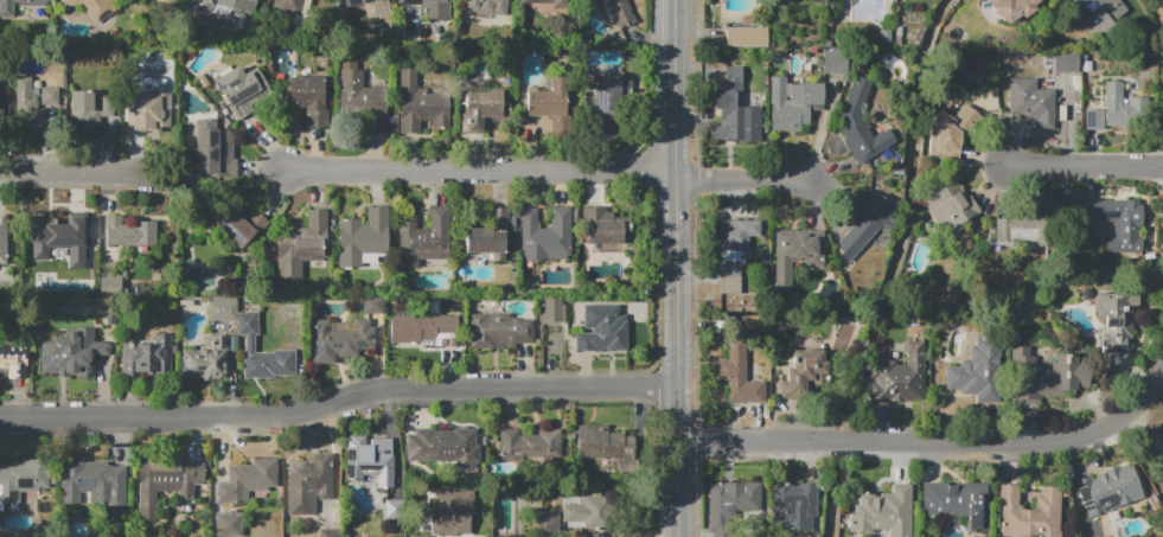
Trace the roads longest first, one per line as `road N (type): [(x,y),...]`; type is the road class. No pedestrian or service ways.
road 1 (residential): [(0,418),(271,418),(371,392),(679,390)]
road 2 (residential): [(1162,374),(1113,427),(1062,445),(679,442)]
road 3 (tertiary): [(676,0),(679,442)]
road 4 (residential): [(289,171),(676,171)]
road 5 (residential): [(1008,162),(1162,166)]
road 6 (residential): [(0,174),(153,175)]
road 7 (residential): [(676,181),(817,183)]

